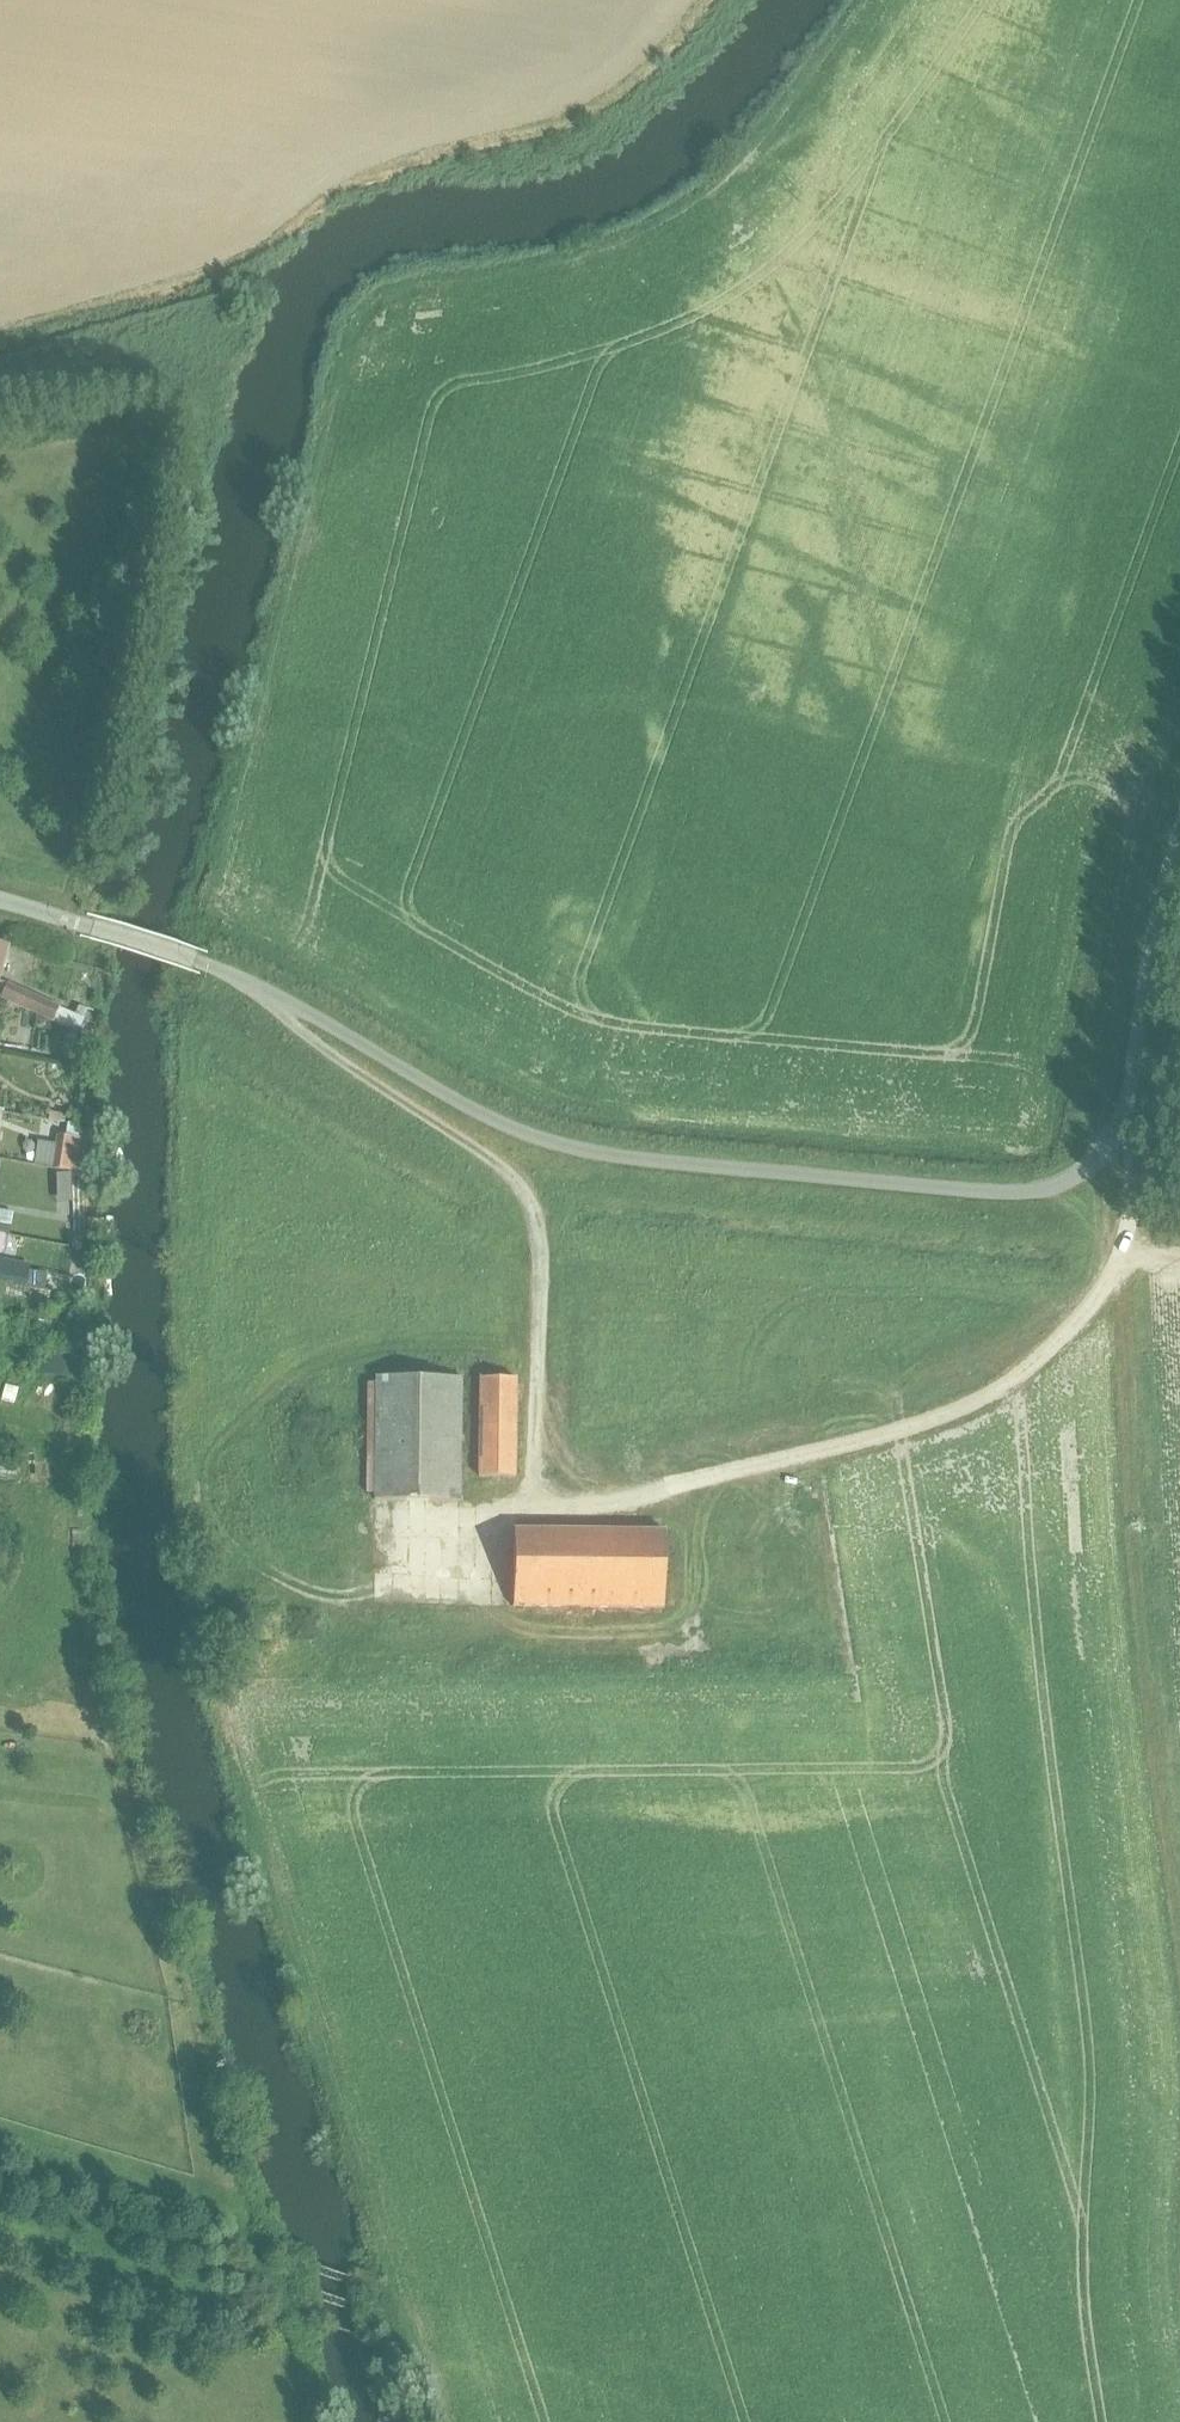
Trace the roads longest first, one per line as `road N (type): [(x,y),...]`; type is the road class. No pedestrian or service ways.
road 1 (unclassified): [(195,961),(261,986),(500,1122),(595,1156),(1031,1191),(1090,1169),(1125,1111),(1179,831)]

